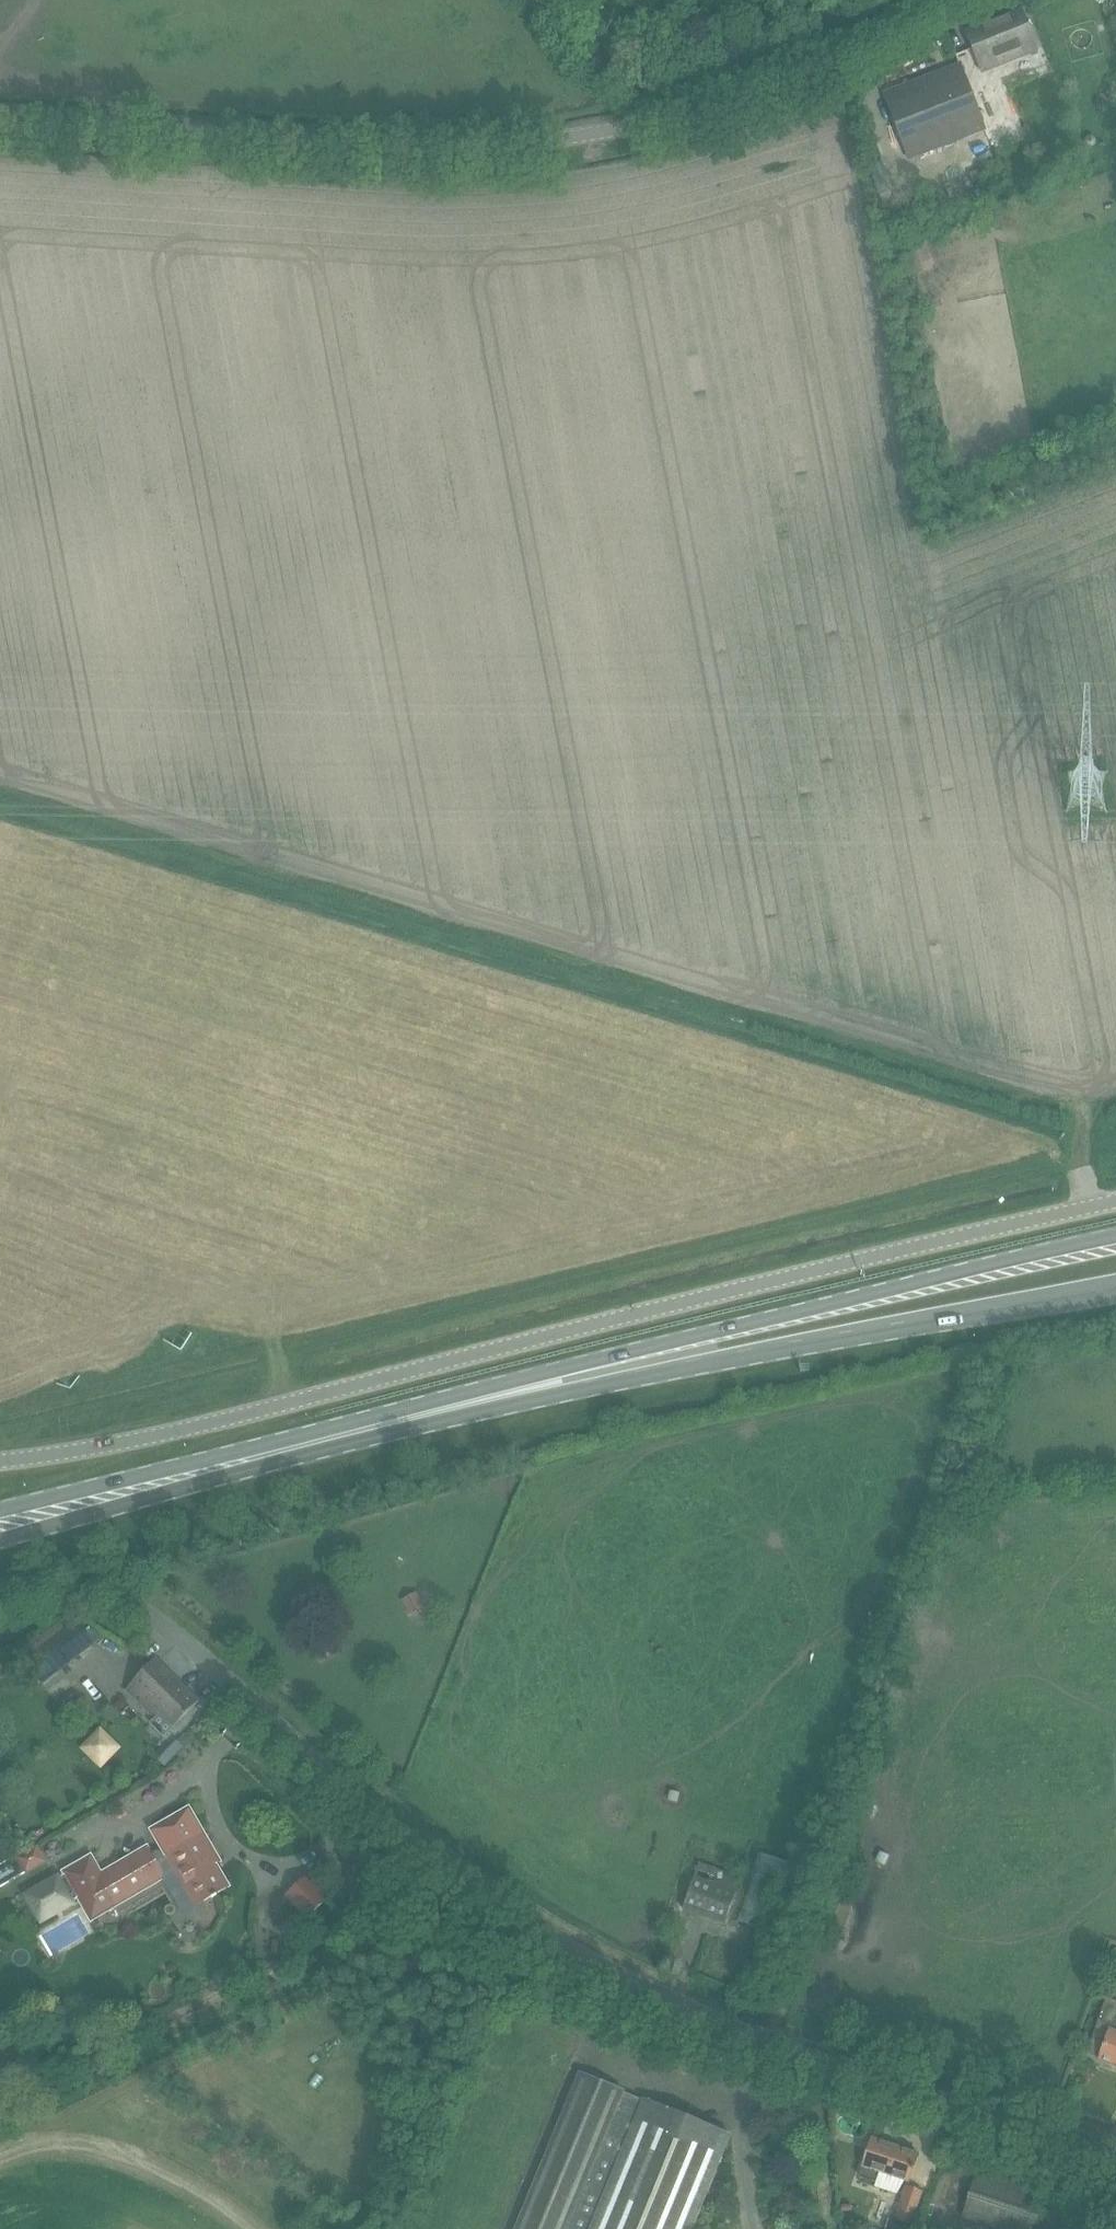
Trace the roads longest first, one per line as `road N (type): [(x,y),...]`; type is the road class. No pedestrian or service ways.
road 1 (primary): [(1115,1236),(0,1511)]
road 2 (unclassified): [(1115,1202),(212,1424),(0,1462)]
road 3 (primary): [(0,1541),(353,1443),(589,1389),(1115,1291)]
road 4 (unclassified): [(1115,2162),(732,2034),(635,1991),(475,1895),(160,1622)]
road 5 (unclassified): [(0,120),(360,139),(567,133),(701,98),(852,41),(918,0)]

